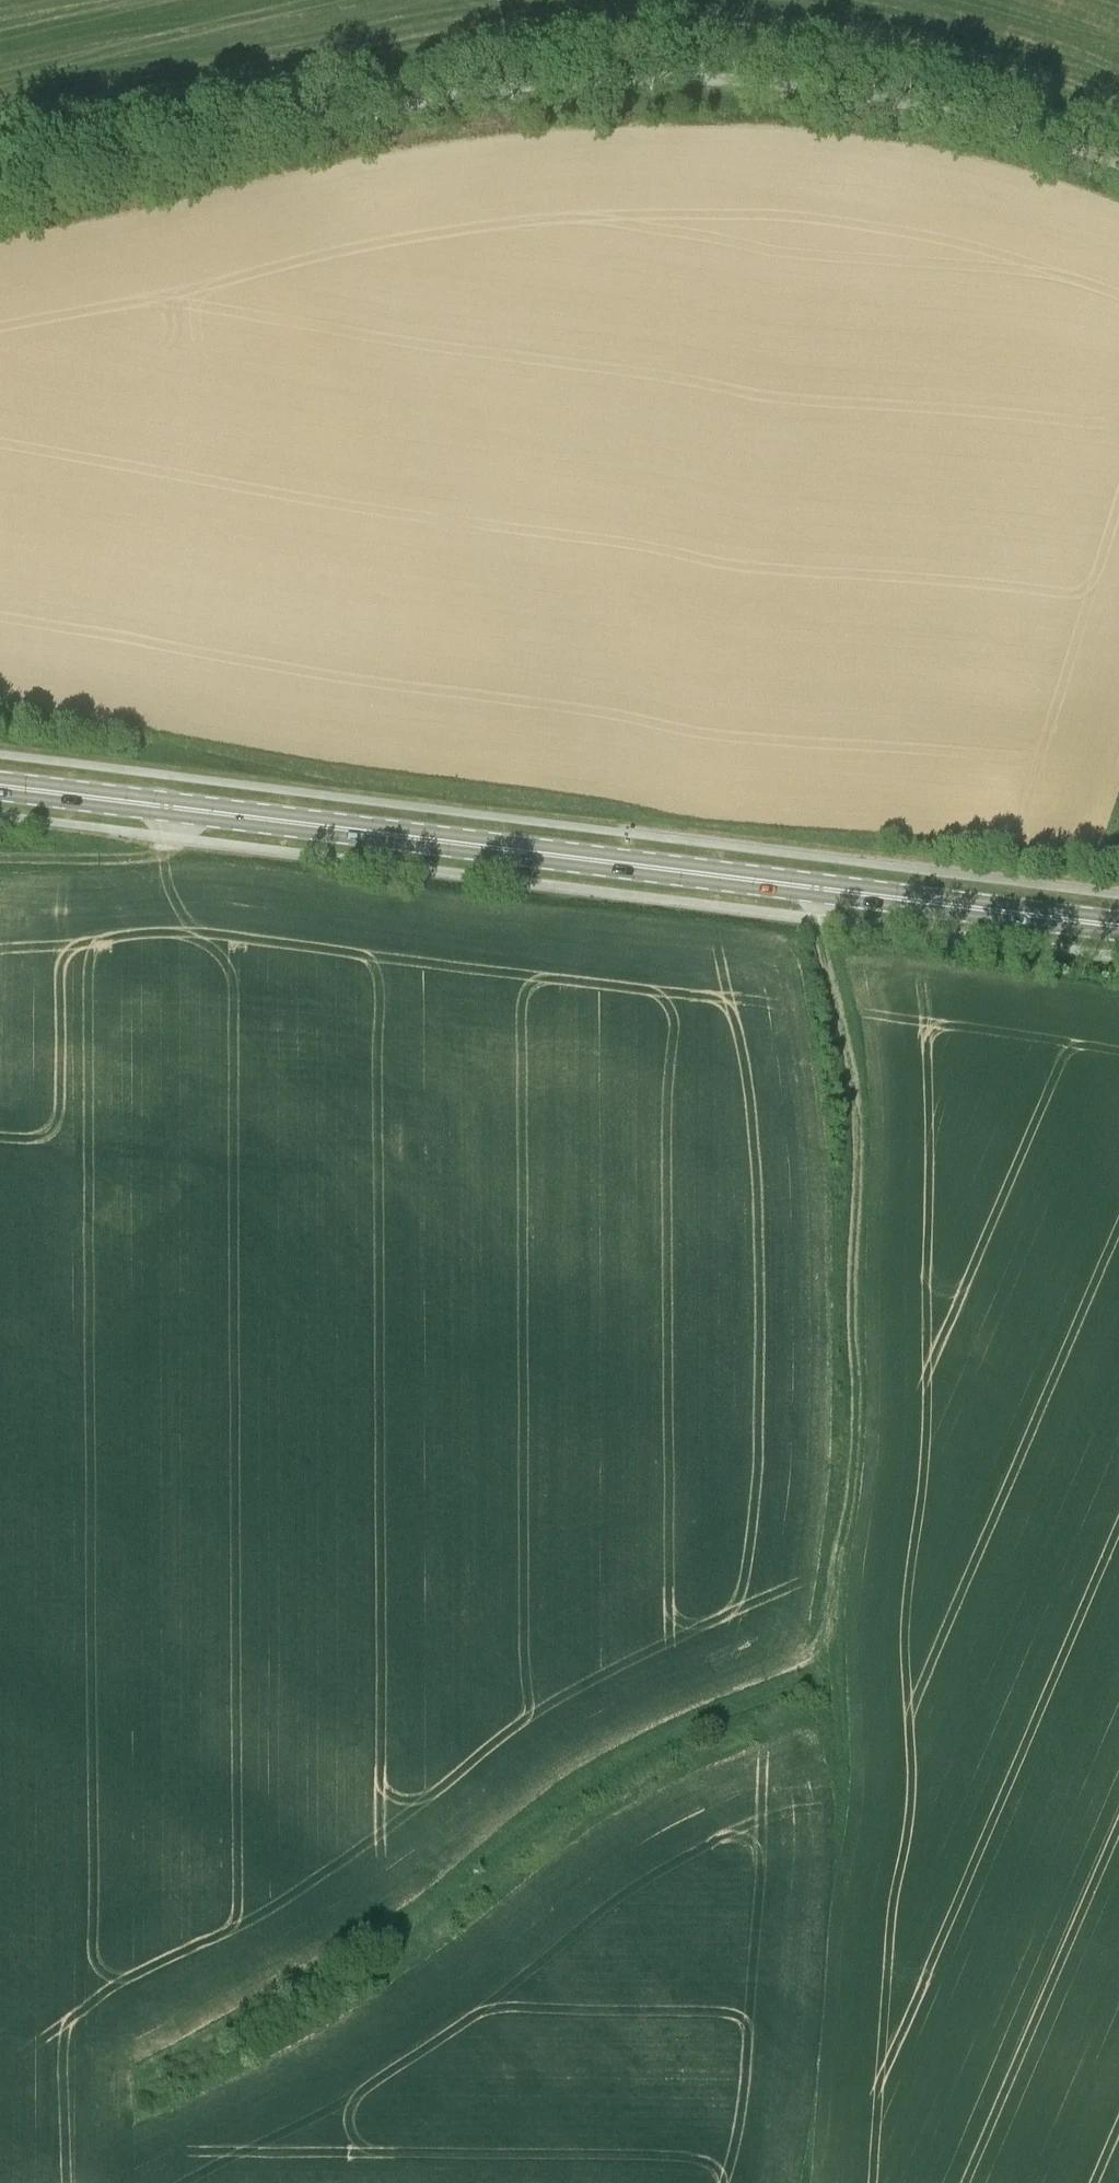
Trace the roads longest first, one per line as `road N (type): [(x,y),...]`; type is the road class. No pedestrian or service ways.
road 1 (unclassified): [(1118,165),(996,125),(834,91),(637,79),(399,105),(0,195)]
road 2 (primary): [(1118,926),(0,787)]
road 3 (track): [(0,862),(159,860),(171,852),(177,809)]

